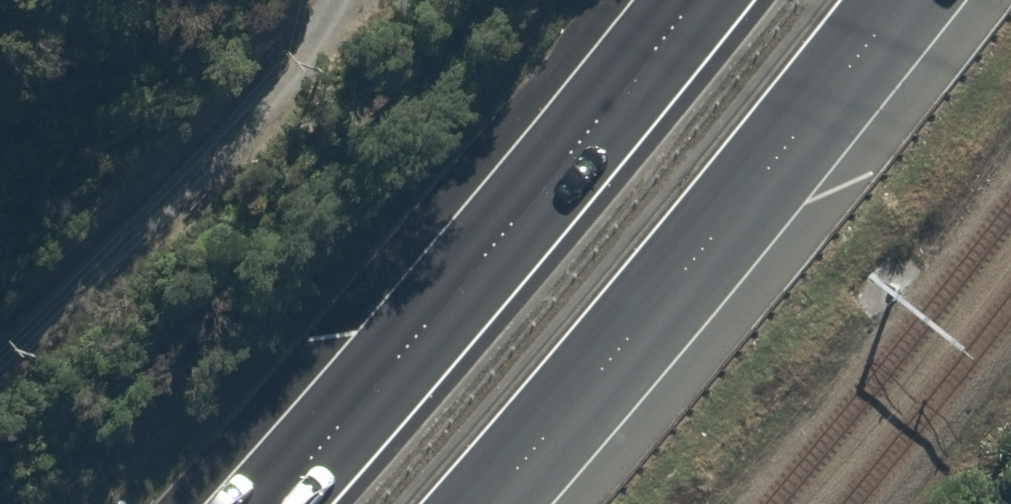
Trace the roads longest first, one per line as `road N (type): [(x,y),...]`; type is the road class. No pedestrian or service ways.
road 1 (trunk): [(267,503),(694,0)]
road 2 (trunk): [(901,0),(484,503)]
road 3 (track): [(0,386),(58,335),(251,125),(335,0)]

